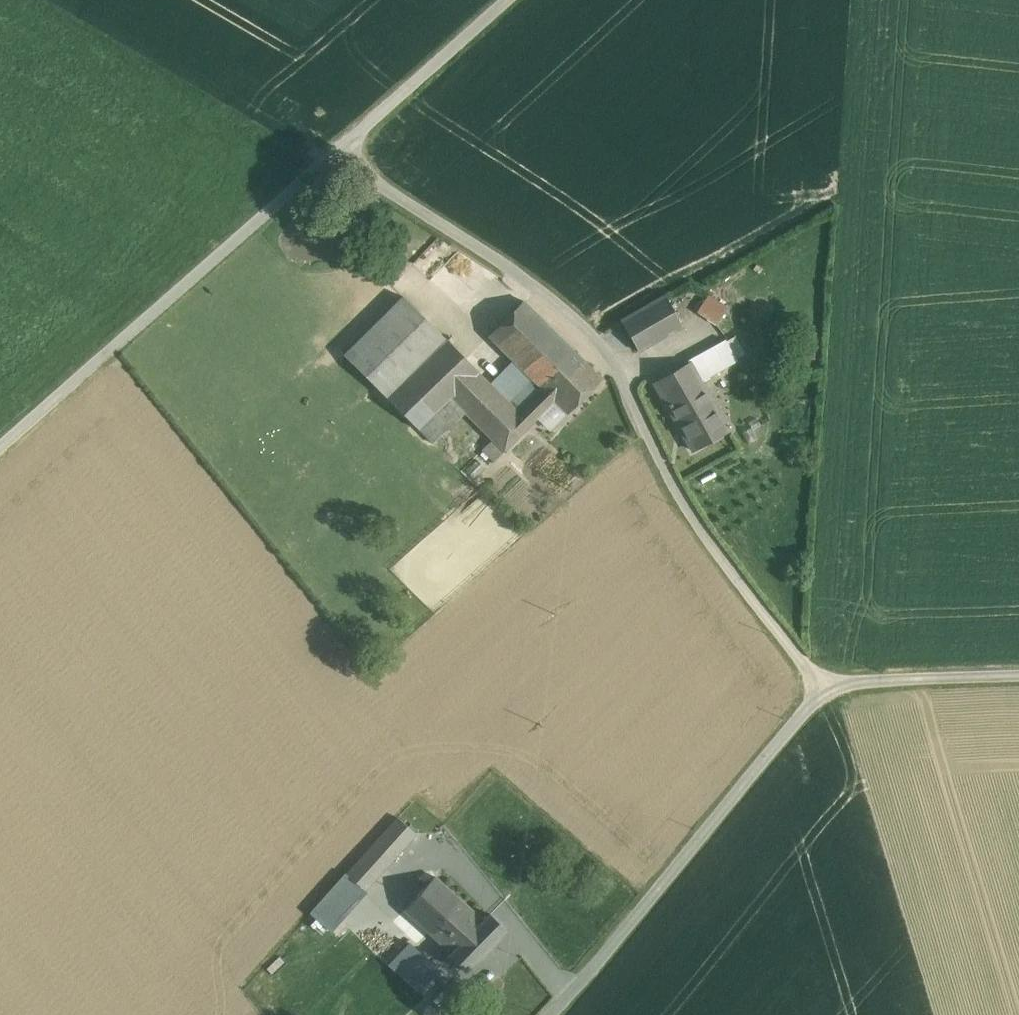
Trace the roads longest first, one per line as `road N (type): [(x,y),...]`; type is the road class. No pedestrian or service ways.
road 1 (unclassified): [(335,156),(600,341),(688,515),(825,685)]
road 2 (unclassified): [(0,448),(335,156)]
road 3 (unclassified): [(552,1014),(825,685)]
road 4 (residential): [(504,0),(335,156)]
road 5 (unclassified): [(825,685),(1018,675)]

